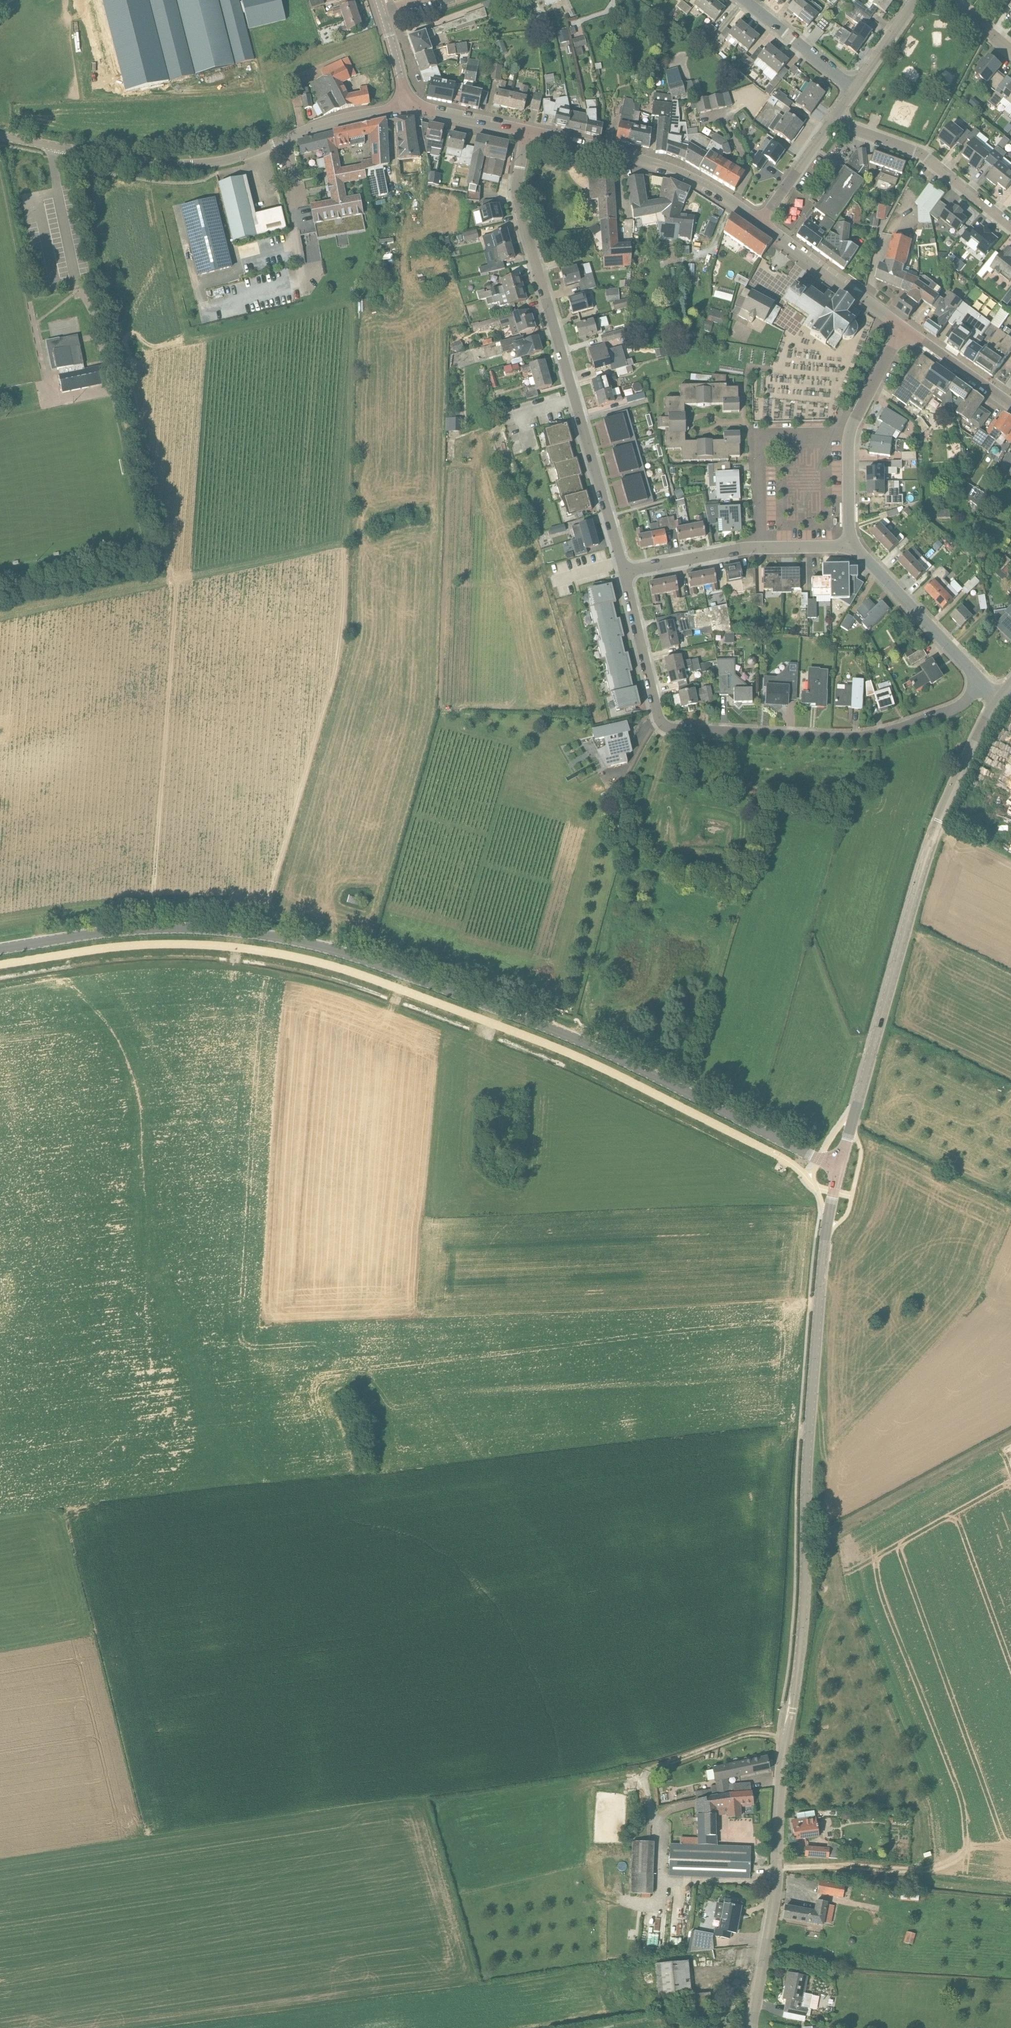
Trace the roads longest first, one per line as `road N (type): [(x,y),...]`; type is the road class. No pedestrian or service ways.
road 1 (tertiary): [(840,1168),(592,1045),(323,945),(184,928),(0,948)]
road 2 (tertiary): [(751,2027),(799,1661),(819,1295),(840,1168)]
road 3 (tertiary): [(840,1168),(929,850),(998,700)]
road 4 (residential): [(625,572),(517,196),(524,132)]
road 5 (unclassified): [(0,136),(199,164),(406,107)]
road 6 (residential): [(673,729),(867,736),(954,709),(982,682)]
road 7 (tertiary): [(760,221),(677,172),(524,132)]
road 8 (residential): [(847,546),(848,434),(901,329)]
road 9 (residential): [(625,572),(756,547),(847,546)]
road 10 (residential): [(1010,226),(922,154),(833,120)]
road 11 (residential): [(982,682),(847,546)]
road 12 (tertiary): [(901,329),(760,221)]
road 13 (residential): [(673,729),(659,719),(625,572)]
road 14 (residential): [(855,88),(744,0)]
road 15 (tertiary): [(1010,405),(901,329)]
road 16 (residential): [(760,221),(833,120)]
road 17 (tertiary): [(524,132),(406,107)]

